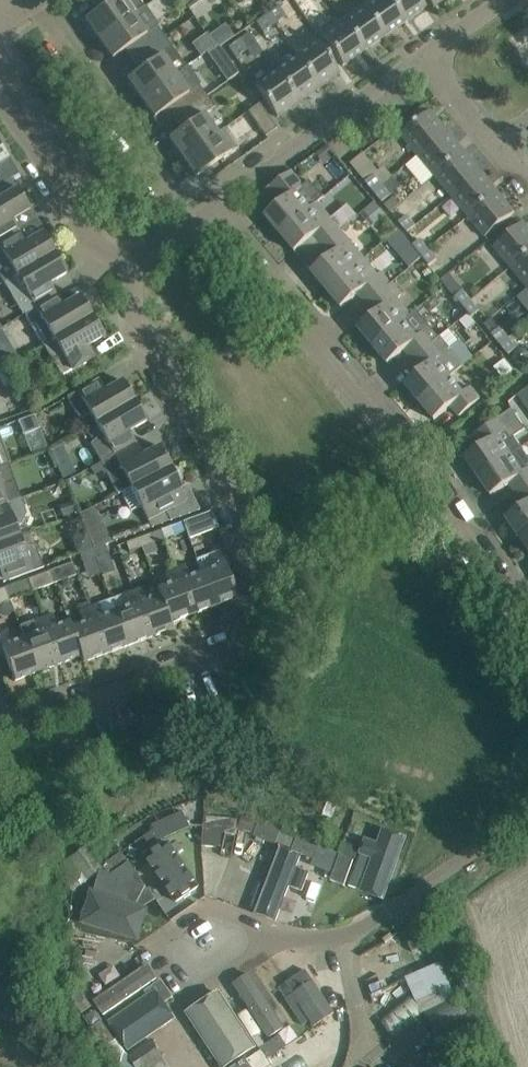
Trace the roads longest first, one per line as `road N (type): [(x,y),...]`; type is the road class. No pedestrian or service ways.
road 1 (residential): [(527,634),(417,474),(206,211)]
road 2 (residential): [(282,618),(207,444),(140,326),(129,266)]
road 3 (residential): [(527,814),(349,938),(257,939),(213,943),(202,953)]
road 4 (residential): [(282,618),(246,644),(24,724),(0,715)]
road 5 (residential): [(190,222),(33,3)]
road 6 (residential): [(206,211),(426,56)]
road 7 (residential): [(129,266),(89,237),(41,144)]

